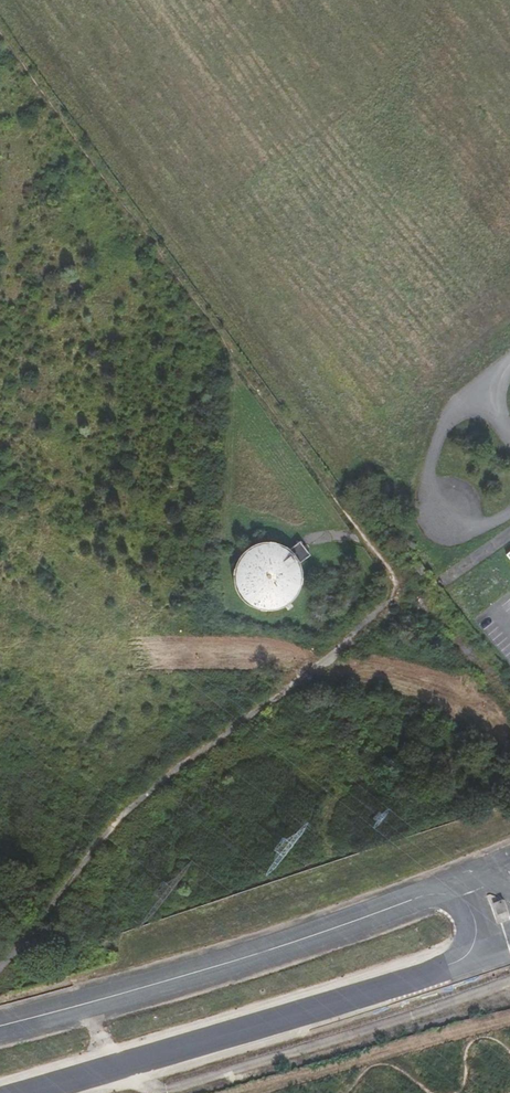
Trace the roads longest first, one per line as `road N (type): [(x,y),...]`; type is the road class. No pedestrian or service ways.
road 1 (track): [(0,30),(418,601)]
road 2 (unclassified): [(418,601),(341,650),(135,811),(0,971)]
road 3 (unclassified): [(418,601),(509,705)]

